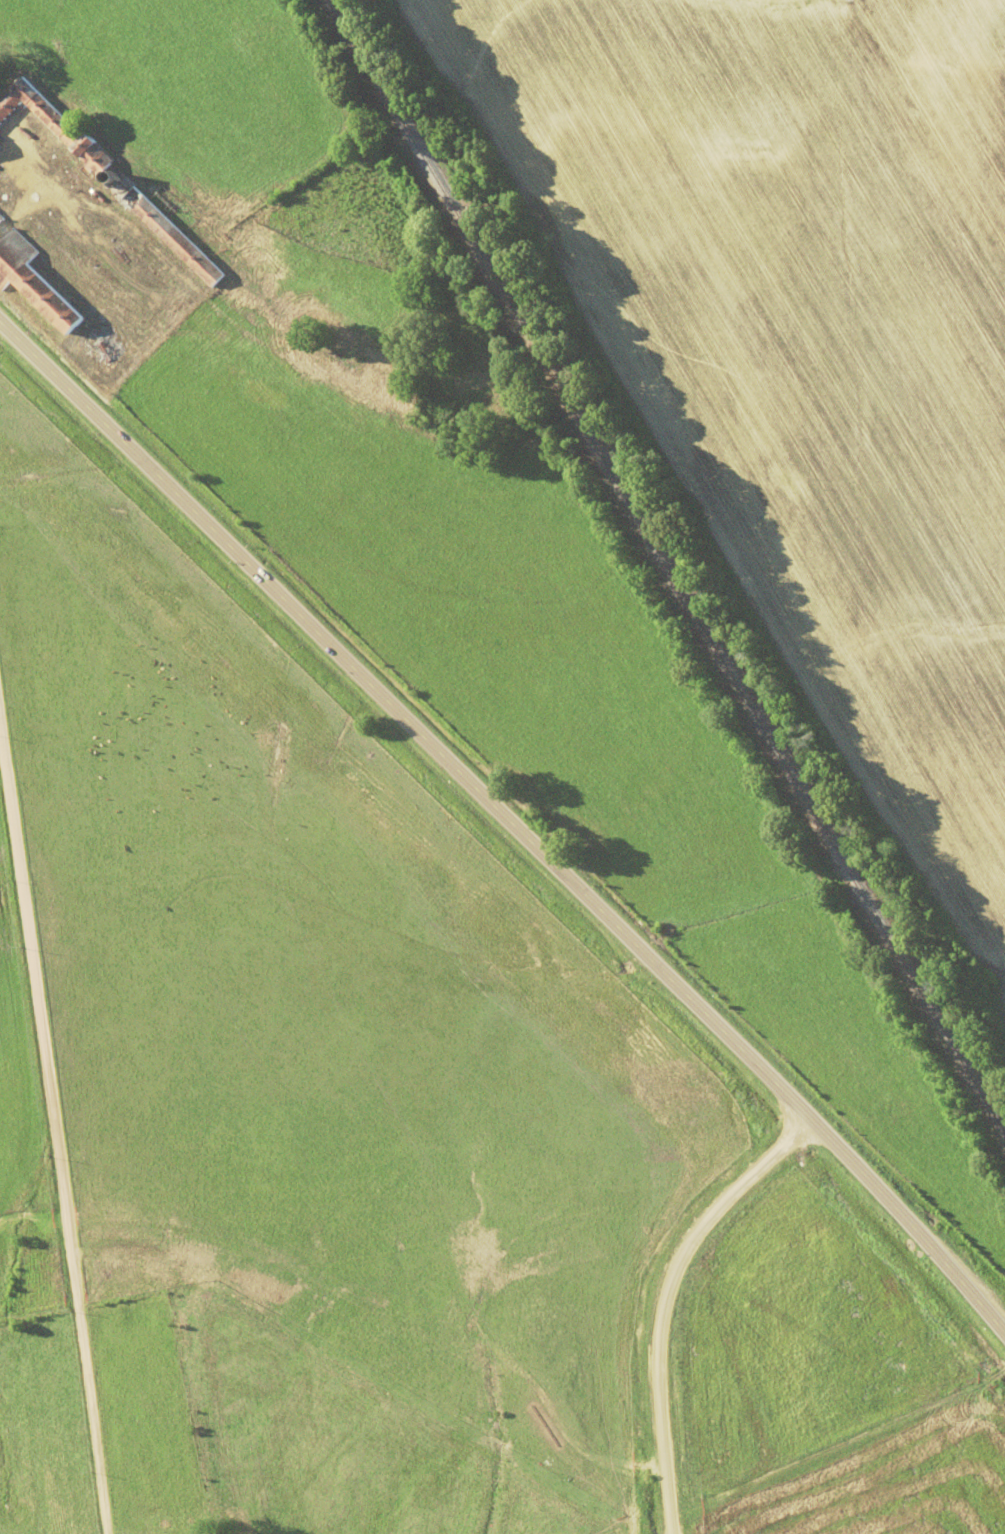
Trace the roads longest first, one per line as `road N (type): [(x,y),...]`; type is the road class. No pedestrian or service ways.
road 1 (primary): [(1004,1338),(814,1122),(0,354)]
road 2 (residential): [(62,1533),(0,1062)]
road 3 (residential): [(670,1533),(653,1354),(660,1292),(693,1235),(814,1122)]

